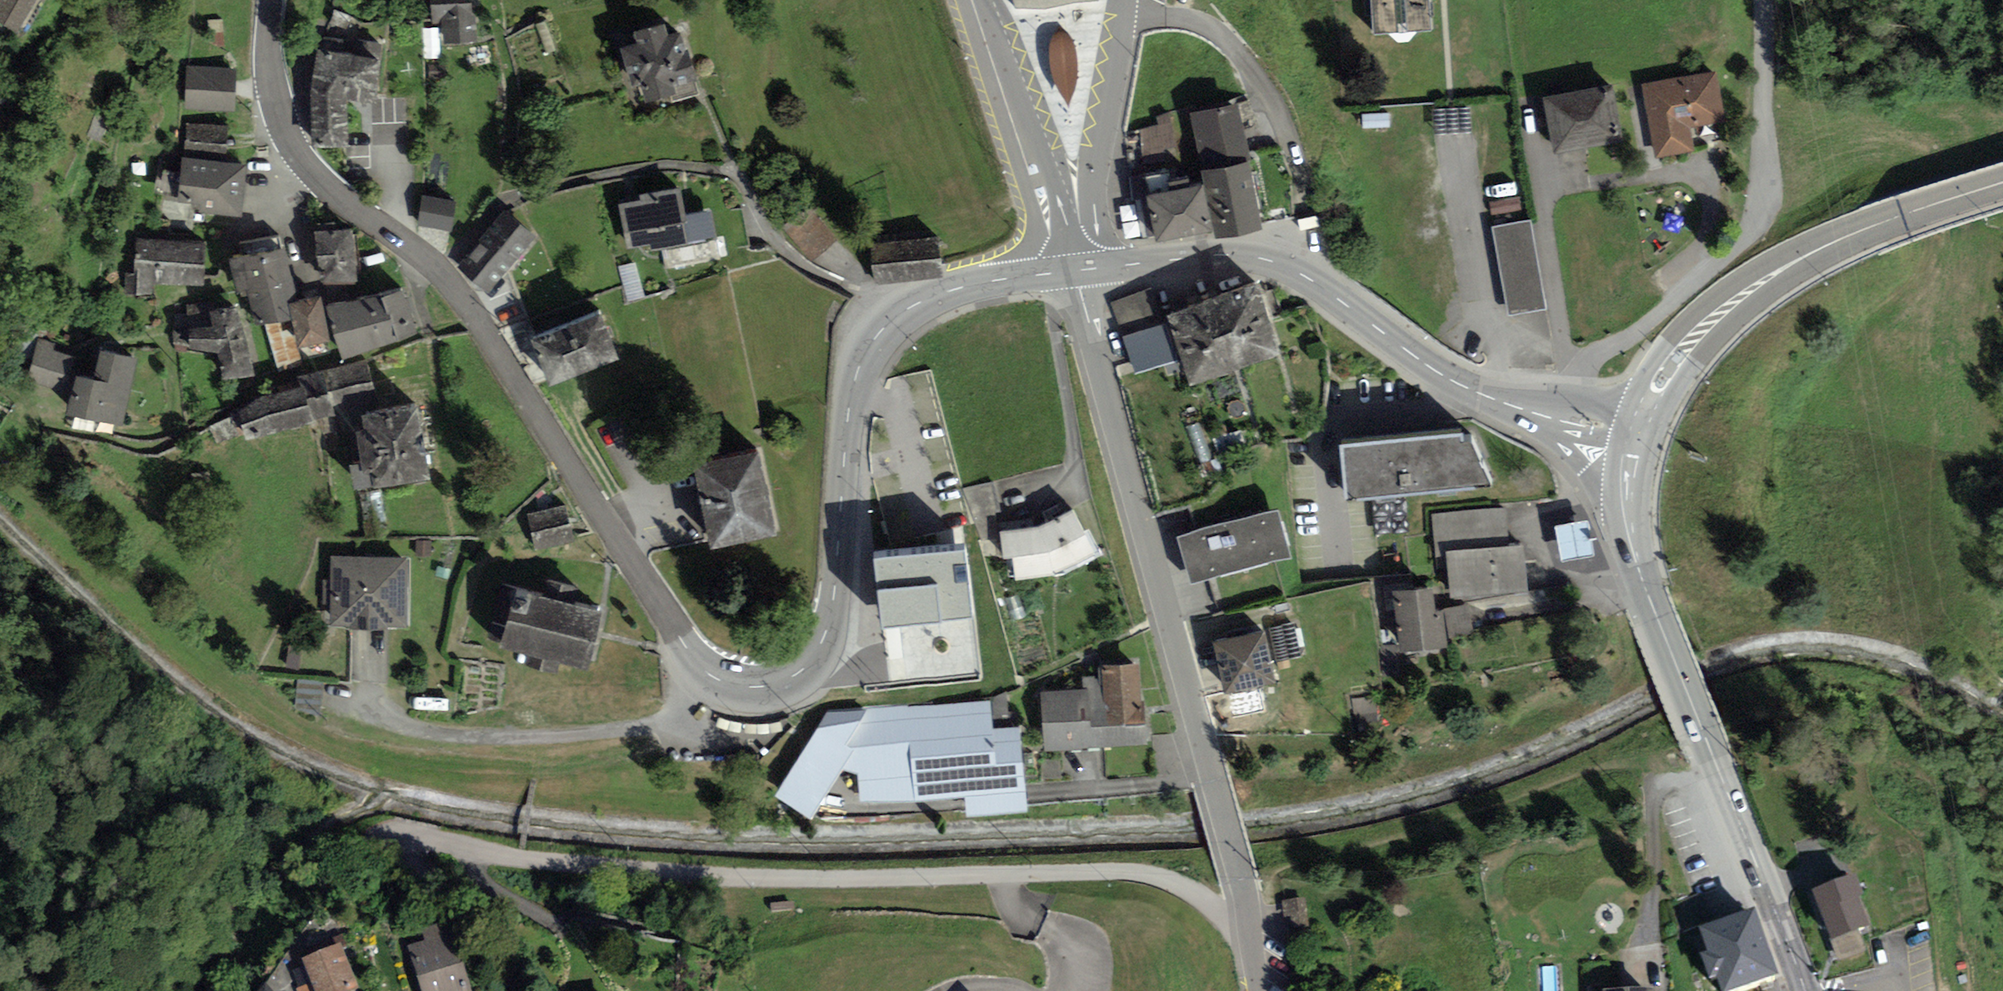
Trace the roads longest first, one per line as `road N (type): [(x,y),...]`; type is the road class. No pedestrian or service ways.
road 1 (tertiary): [(1076,270),(934,297),(875,339),(850,404),(835,604),(822,650),(784,683),(729,685),(689,652),(444,276),(303,158),(268,72),(271,0)]
road 2 (residential): [(1260,990),(1239,880),(1076,270)]
road 3 (secondary): [(1634,437),(1626,503),(1647,590),(1806,990)]
road 4 (tertiary): [(1569,424),(1460,384),(1276,262),(1230,258),(1076,270)]
road 5 (secondary): [(2002,186),(1844,241),(1755,288),(1676,360),(1634,437)]
road 6 (residential): [(1584,375),(1715,267),(1748,229),(1764,152),(1766,0)]
road 7 (residential): [(972,0),(1055,239),(1076,270)]
road 8 (residential): [(1540,158),(1562,342),(1584,375)]

